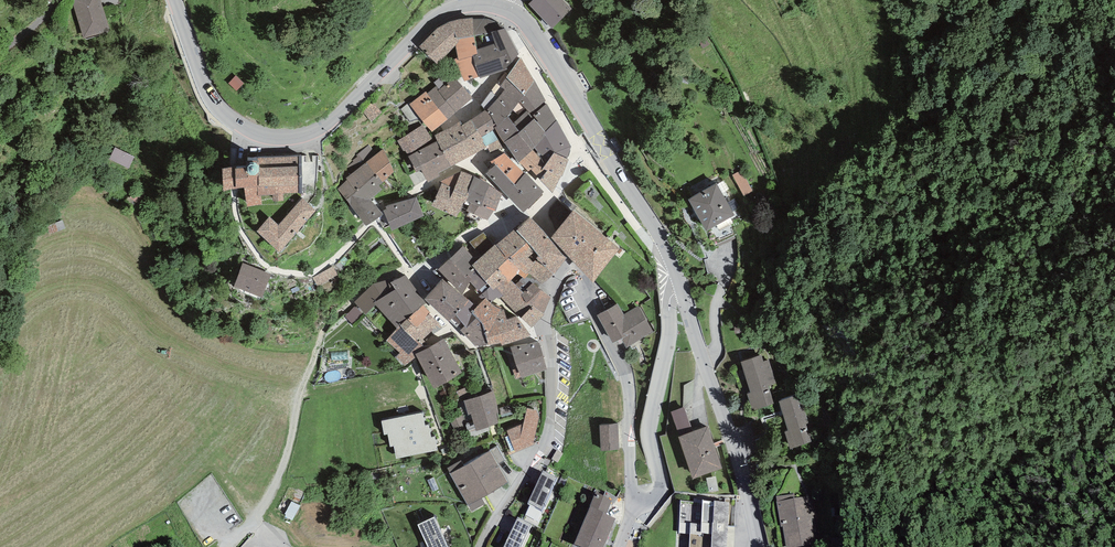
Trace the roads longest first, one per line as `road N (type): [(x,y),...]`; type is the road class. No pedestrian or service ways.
road 1 (tertiary): [(175,0),(216,105),(240,125),(283,137),(321,130),(448,11),(511,11)]
road 2 (tertiary): [(511,11),(537,34),(662,240),(682,290)]
road 3 (track): [(253,526),(280,479),(326,324),(369,284),(406,270)]
road 4 (residential): [(573,265),(554,289),(548,317),(549,432),(482,546)]
road 5 (tertiary): [(682,290),(759,546)]
road 6 (unclassified): [(573,265),(627,389),(632,504)]
road 7 (unclassified): [(632,504),(647,504),(660,491),(650,426),(670,300),(682,290)]
road 8 (residential): [(536,211),(568,178),(577,145),(523,49),(511,11)]
road 9 (residential): [(536,211),(505,232),(483,232),(412,279)]

